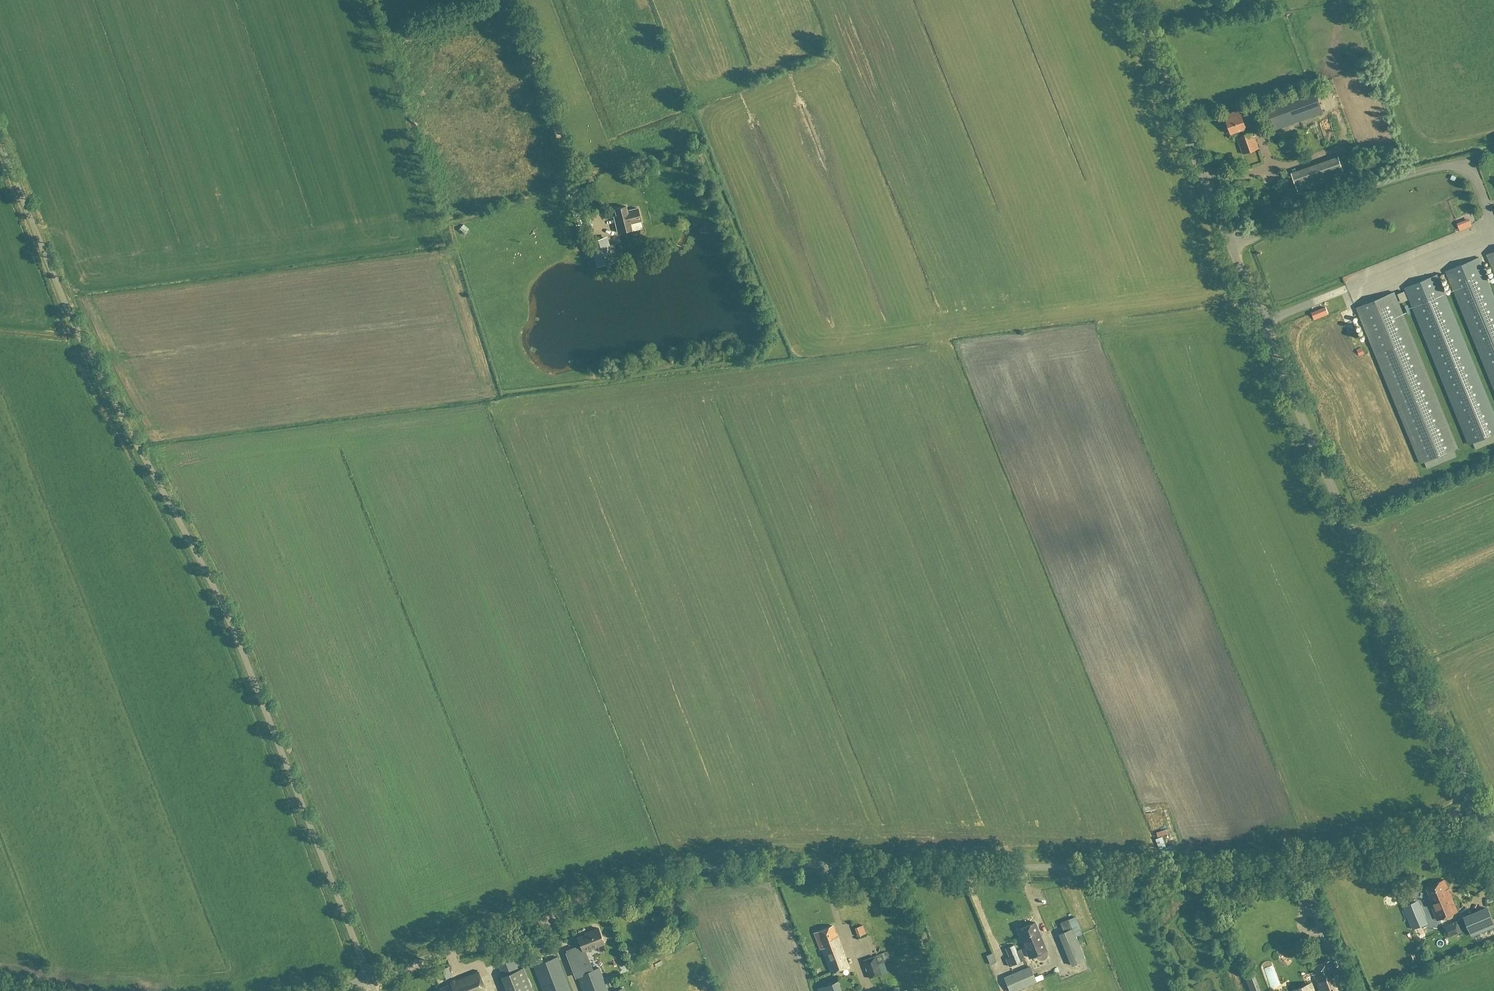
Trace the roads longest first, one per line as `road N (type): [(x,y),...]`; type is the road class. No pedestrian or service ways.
road 1 (unclassified): [(368,979),(578,898),(715,865),(1268,860),(1315,855),(1476,793)]
road 2 (unclassified): [(368,979),(230,626),(64,301),(0,139)]
road 3 (unclassified): [(1476,793),(1134,0)]

